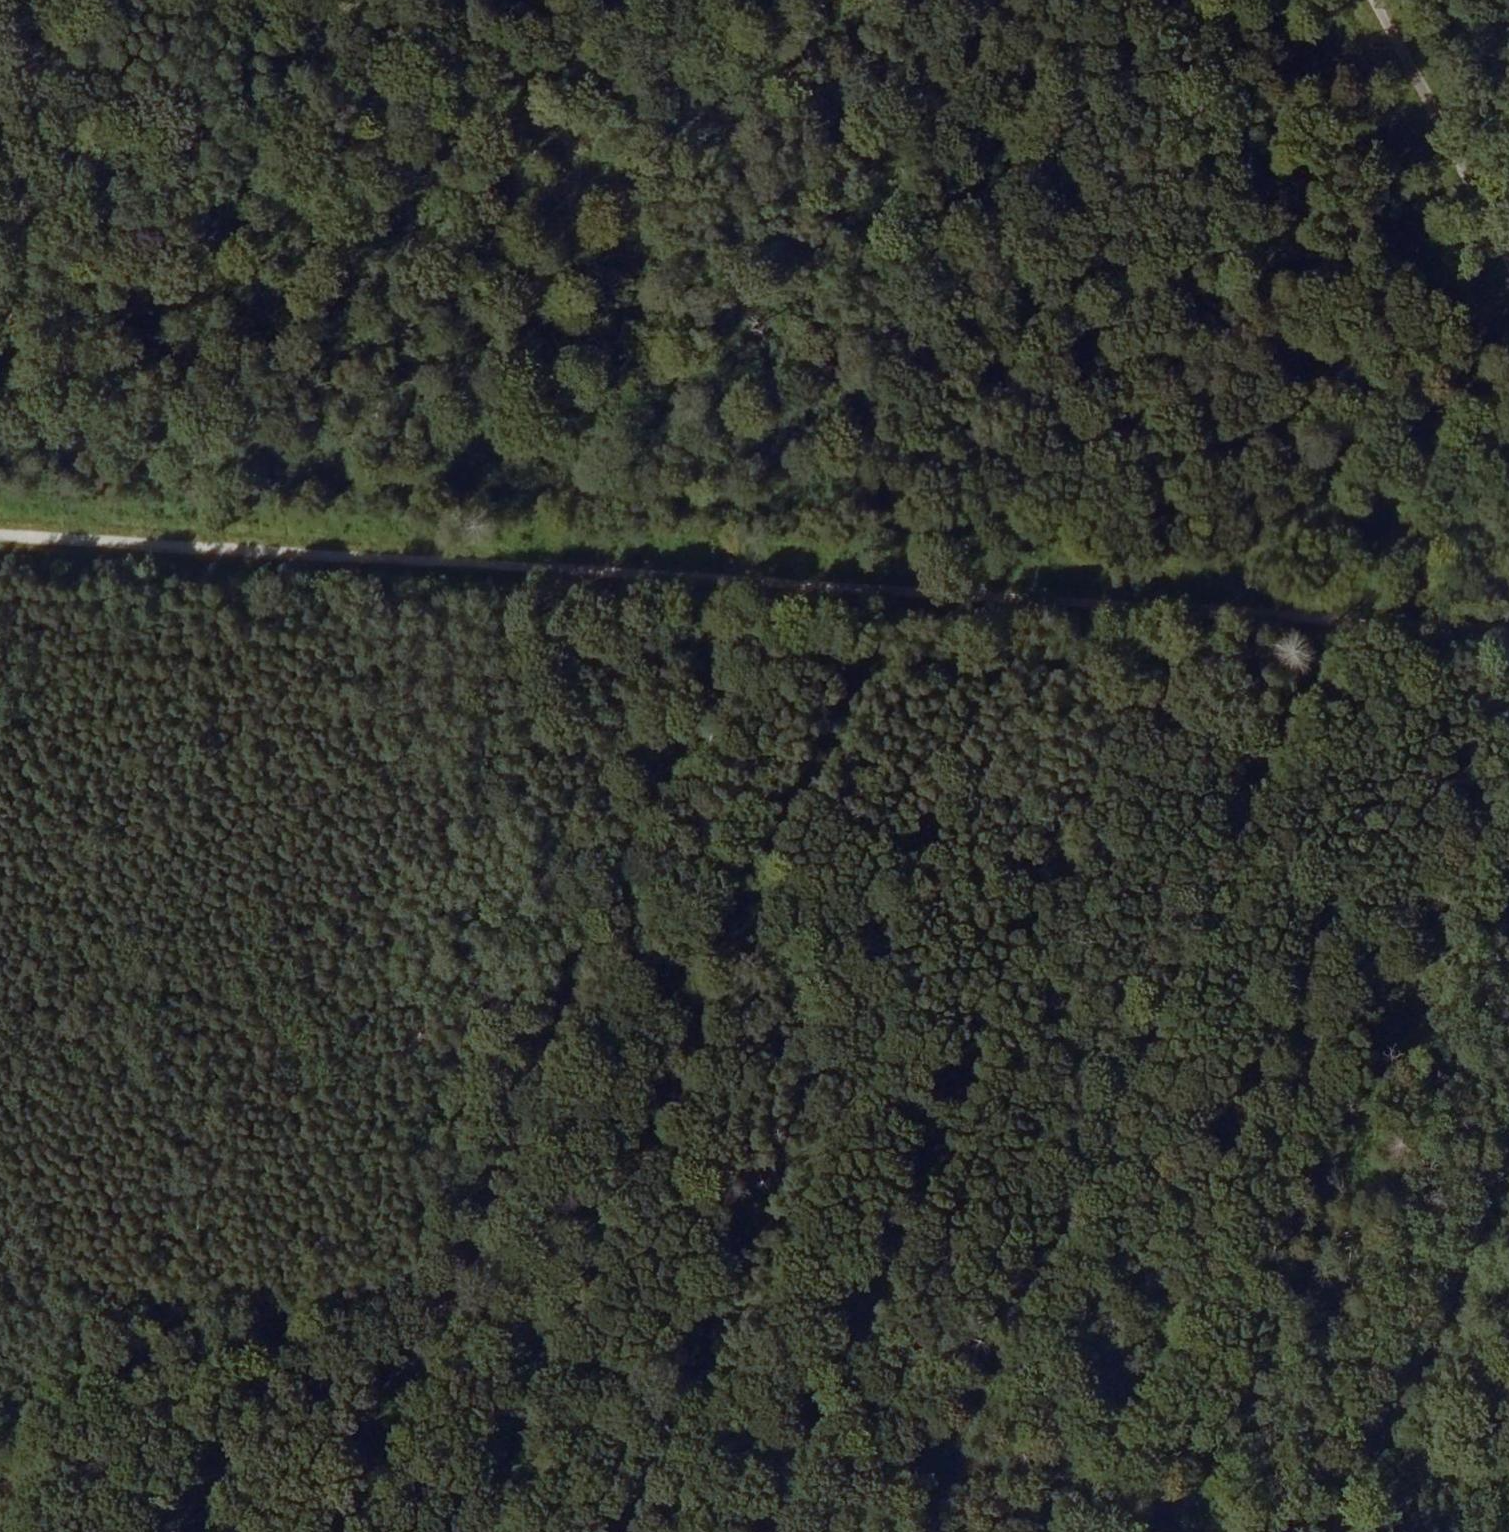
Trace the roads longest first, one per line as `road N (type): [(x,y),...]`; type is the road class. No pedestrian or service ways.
road 1 (track): [(1508,644),(0,551)]
road 2 (track): [(1508,1135),(1333,1531)]
road 3 (track): [(1403,0),(1508,210)]

